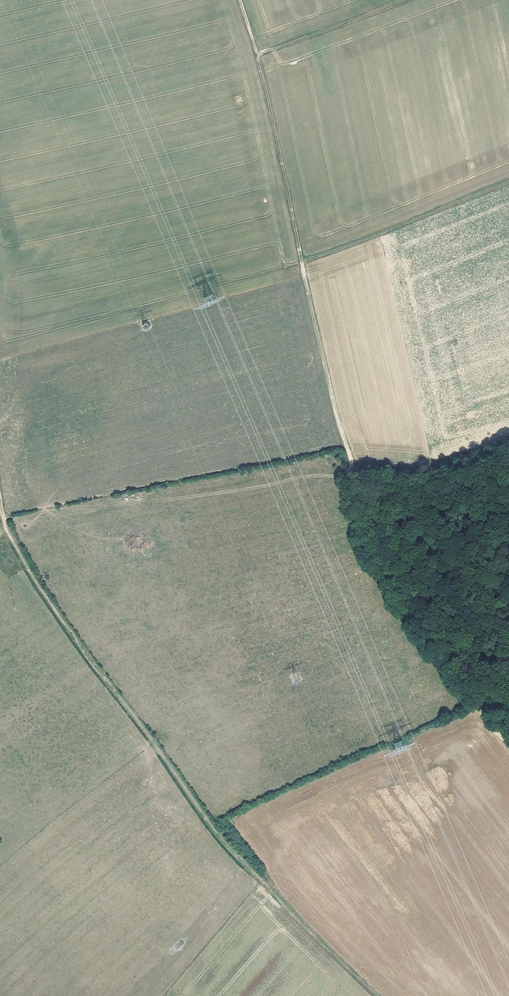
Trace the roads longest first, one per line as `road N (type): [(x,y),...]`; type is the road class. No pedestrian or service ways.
road 1 (track): [(0,499),(18,547),(77,643),(168,765),(282,903),(379,995)]
road 2 (track): [(397,0),(257,54),(300,267),(508,183)]

